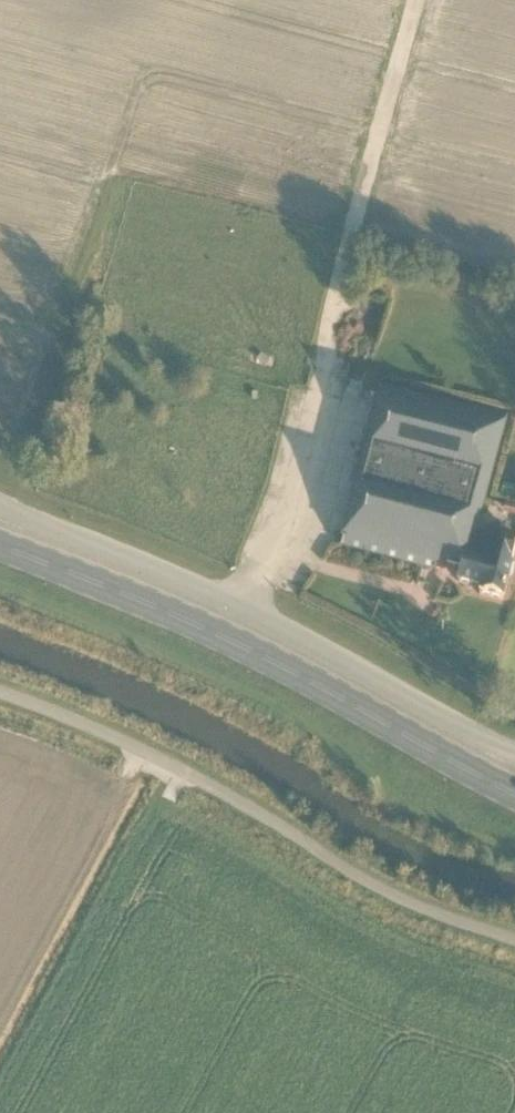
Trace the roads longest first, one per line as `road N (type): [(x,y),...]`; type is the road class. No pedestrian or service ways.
road 1 (unclassified): [(0,693),(164,763),(402,899),(514,940)]
road 2 (unclassified): [(0,507),(234,604),(514,755)]
road 3 (primary): [(514,793),(223,638),(0,547)]
road 4 (track): [(416,0),(346,245),(311,409)]

